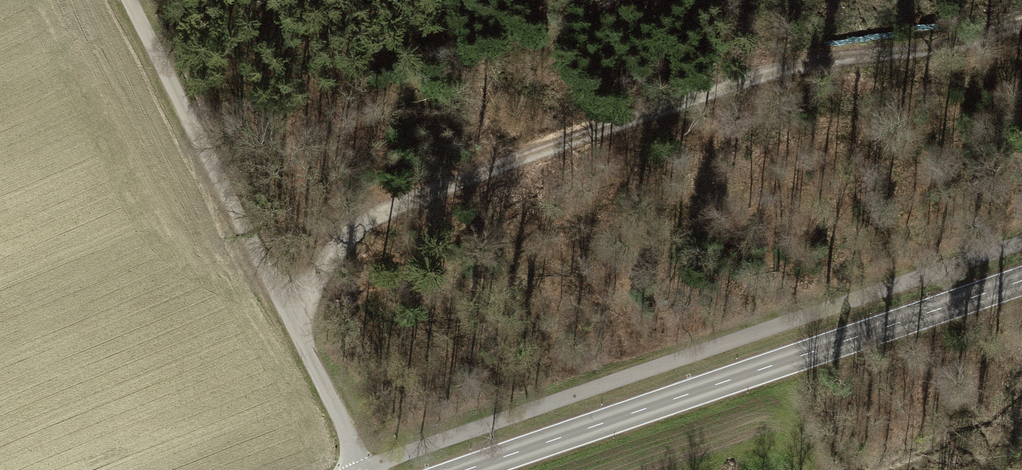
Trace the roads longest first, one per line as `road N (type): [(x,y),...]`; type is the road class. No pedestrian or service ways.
road 1 (track): [(300,337),(317,287),(366,231),(429,196),(794,62),(916,51),(1021,25)]
road 2 (secondary): [(487,469),(1021,287)]
road 3 (track): [(362,469),(235,200),(129,0)]

